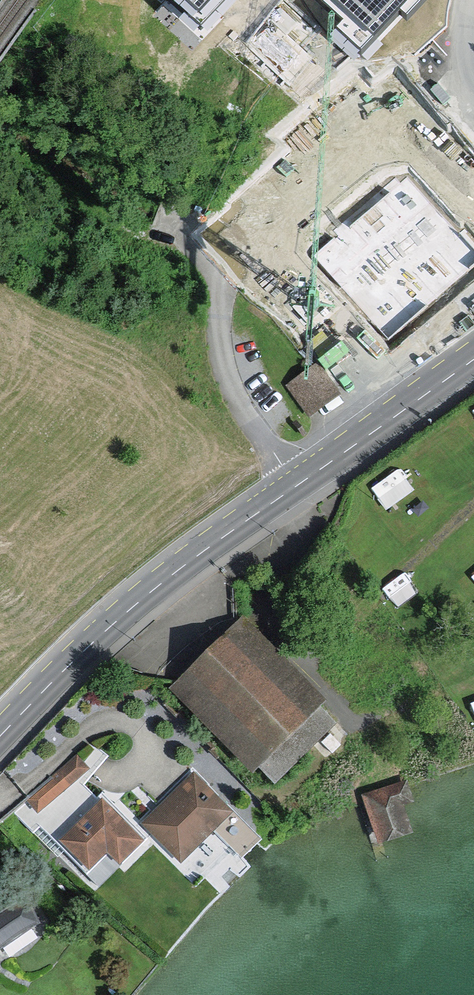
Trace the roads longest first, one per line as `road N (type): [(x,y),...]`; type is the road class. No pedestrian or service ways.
road 1 (primary): [(473,359),(164,580),(0,738)]

